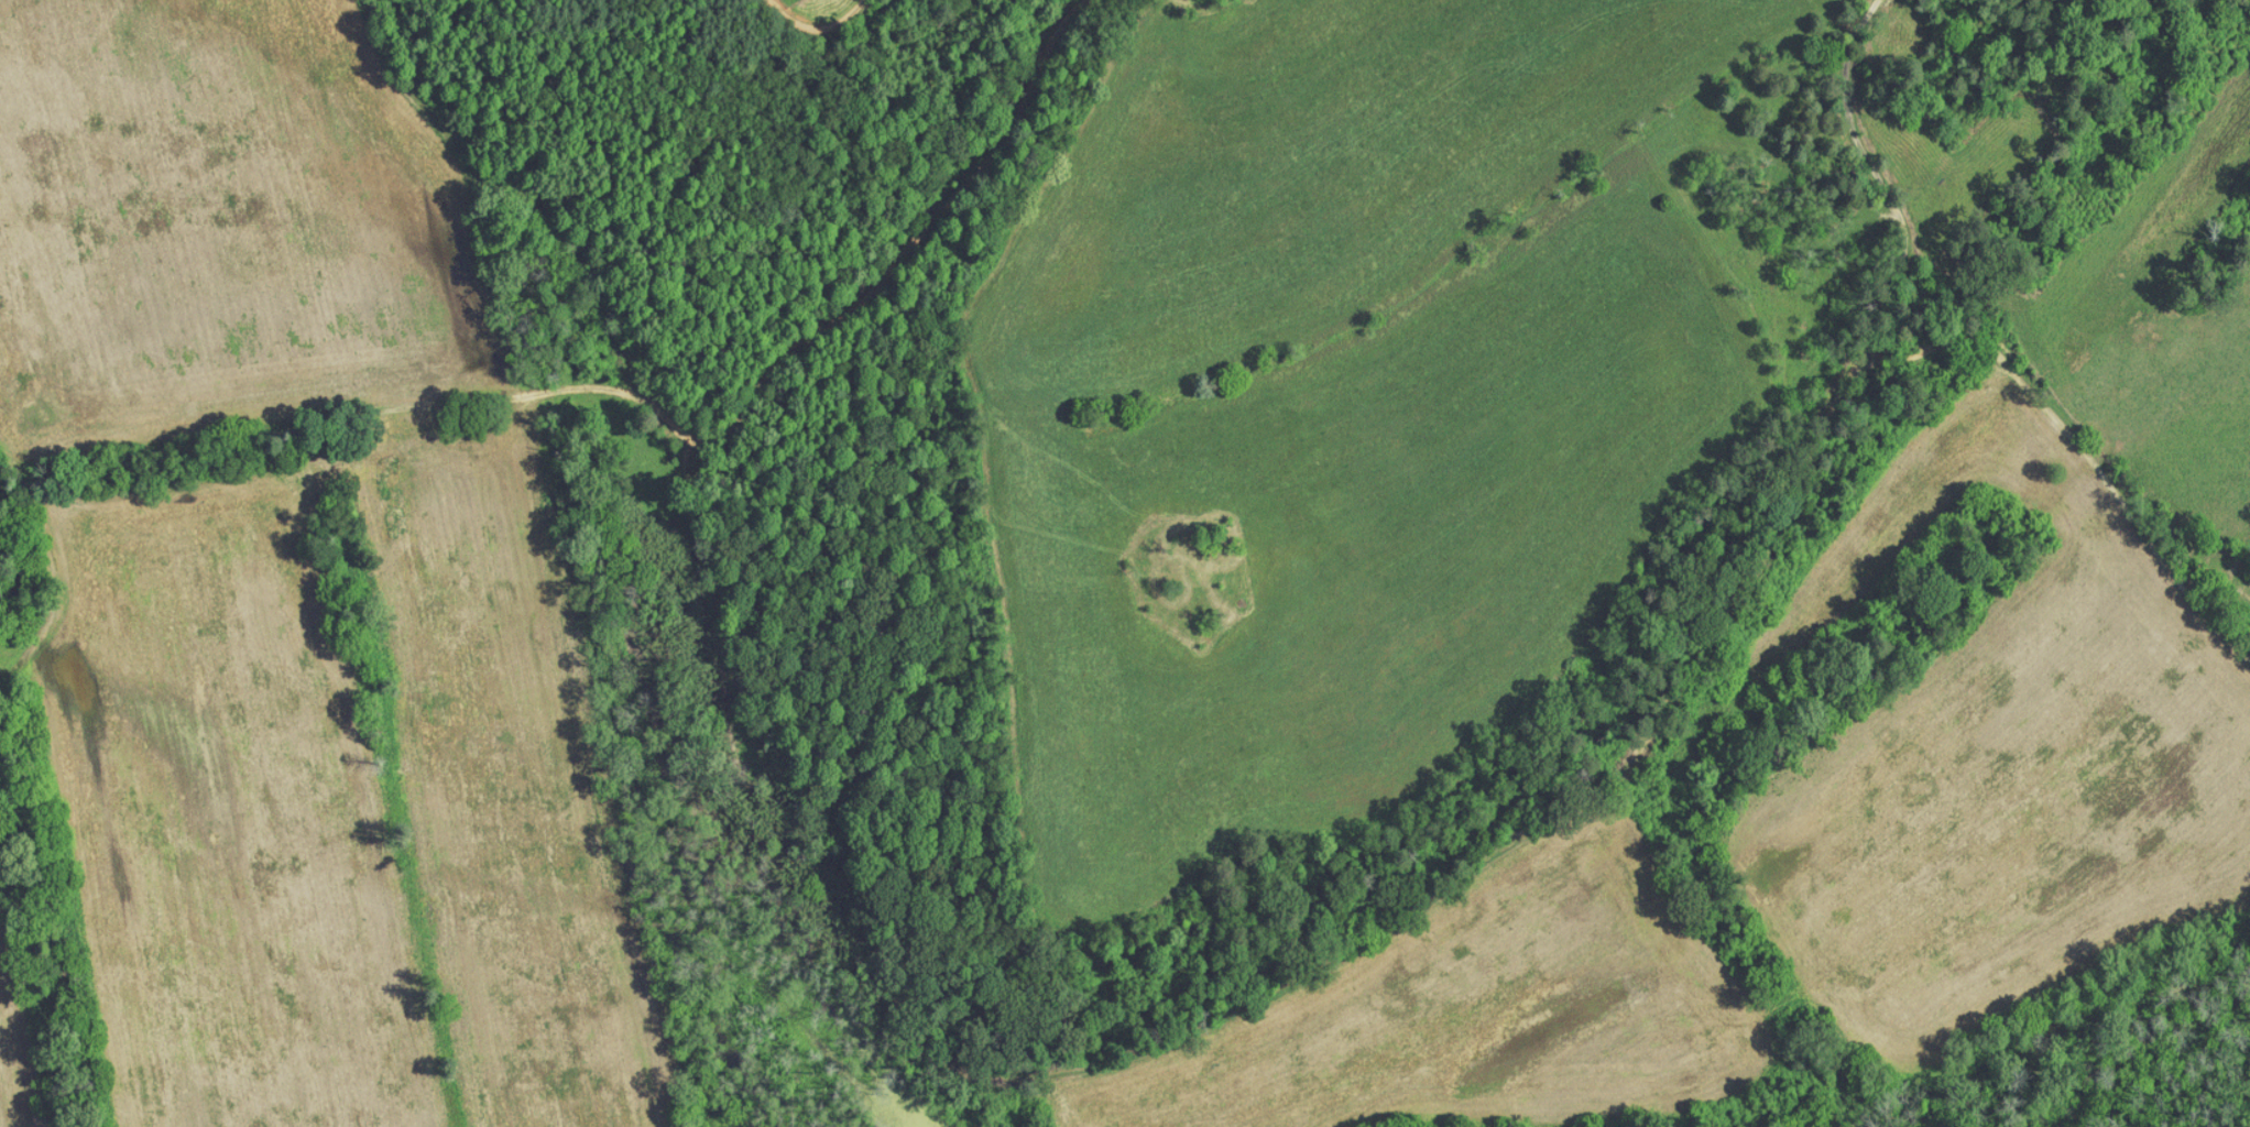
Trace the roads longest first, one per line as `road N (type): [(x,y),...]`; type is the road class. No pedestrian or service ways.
road 1 (residential): [(915,0),(788,39),(736,0)]

